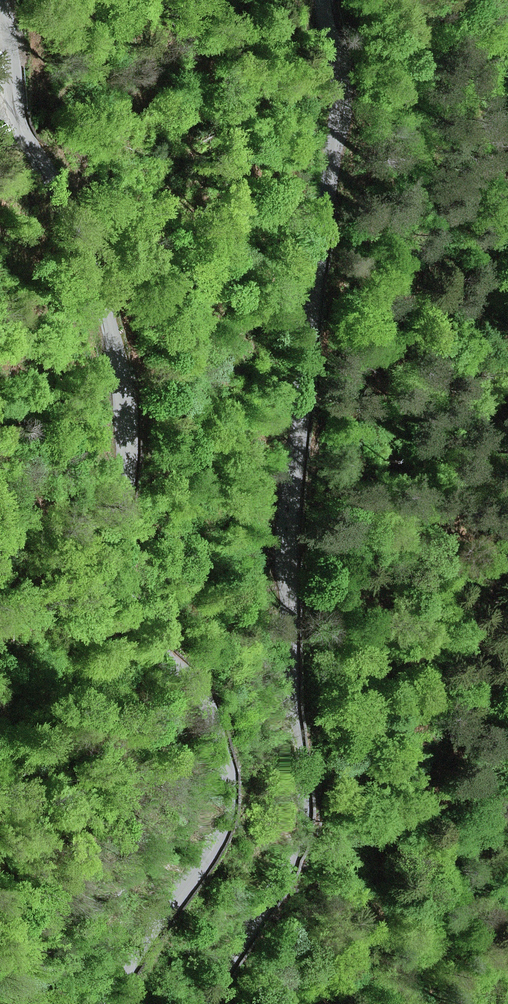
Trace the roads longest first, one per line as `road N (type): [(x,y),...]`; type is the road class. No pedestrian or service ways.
road 1 (tertiary): [(111,1003),(216,844),(228,811),(228,776),(208,699),(133,606),(122,371),(91,267),(18,120),(0,13)]
road 2 (tertiary): [(327,0),(341,115),(289,530),(302,825),(279,885),(205,1003)]

